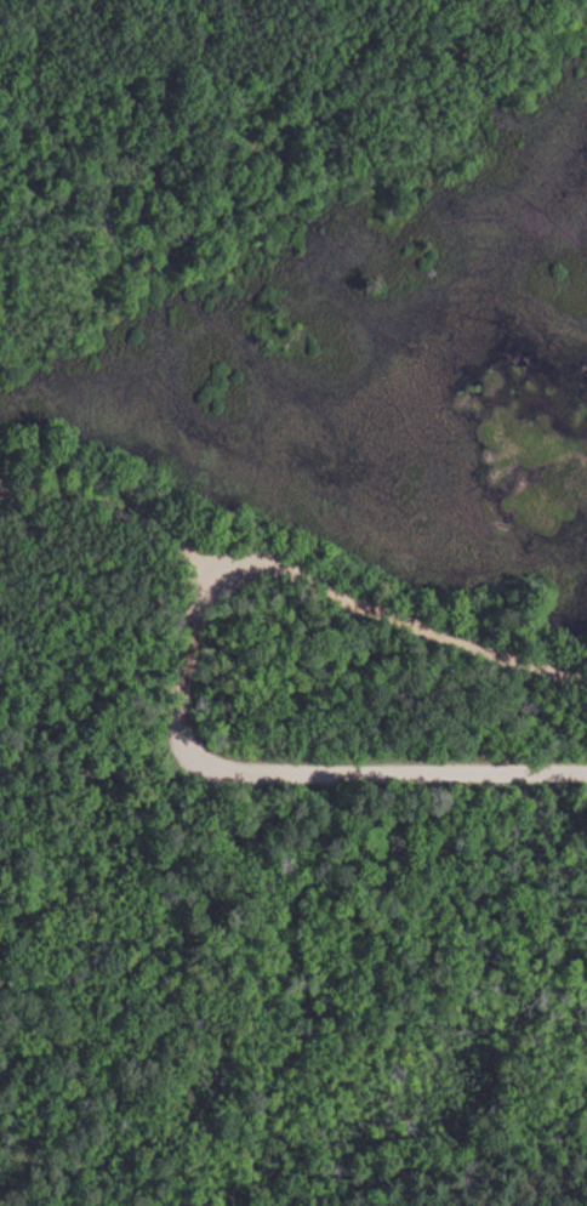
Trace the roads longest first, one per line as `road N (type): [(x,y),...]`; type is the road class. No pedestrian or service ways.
road 1 (tertiary): [(217,768),(181,744),(178,704),(195,624),(234,567),(257,565),(465,645),(586,680)]
road 2 (residential): [(217,768),(586,765)]
road 3 (track): [(234,567),(138,513),(64,485),(0,490)]

